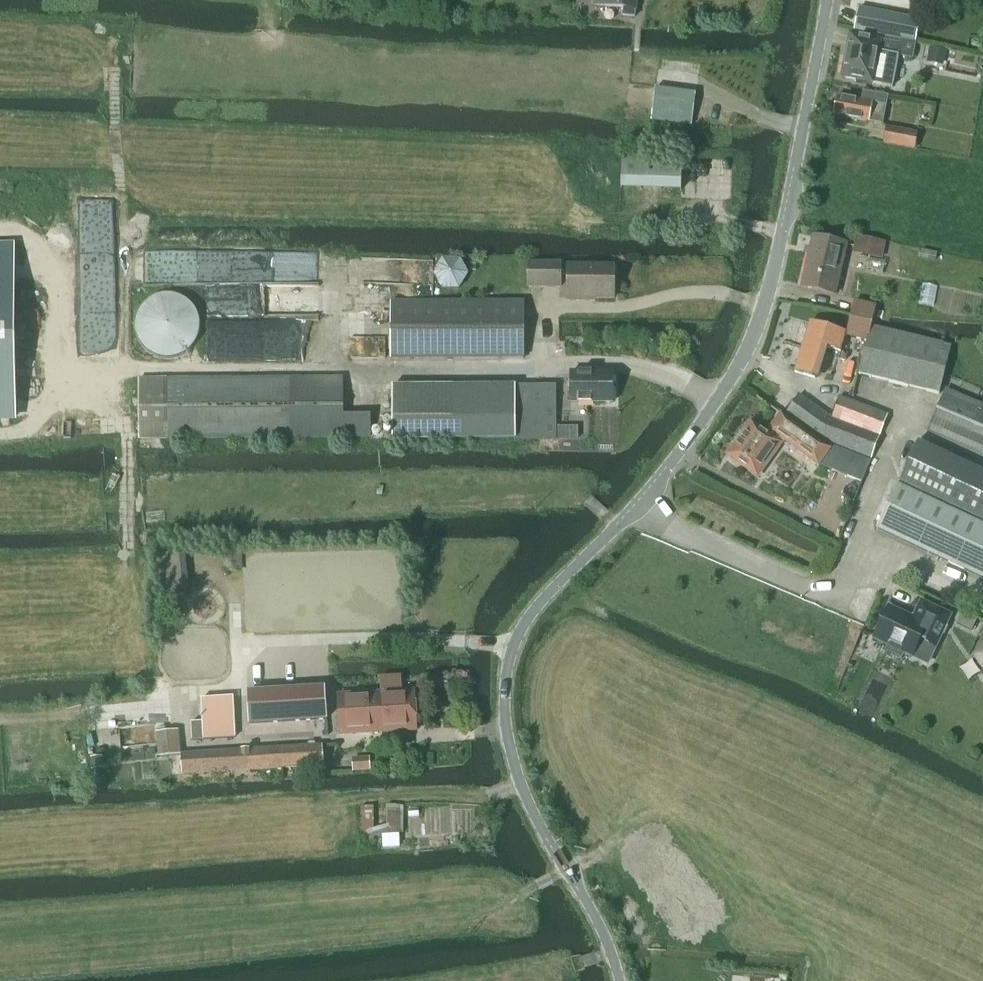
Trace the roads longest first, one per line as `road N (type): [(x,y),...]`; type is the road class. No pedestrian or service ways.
road 1 (unclassified): [(828,0),(762,308),(745,354),(682,448),(527,620),(513,648),(505,730),(521,786),(603,933),(618,980)]

